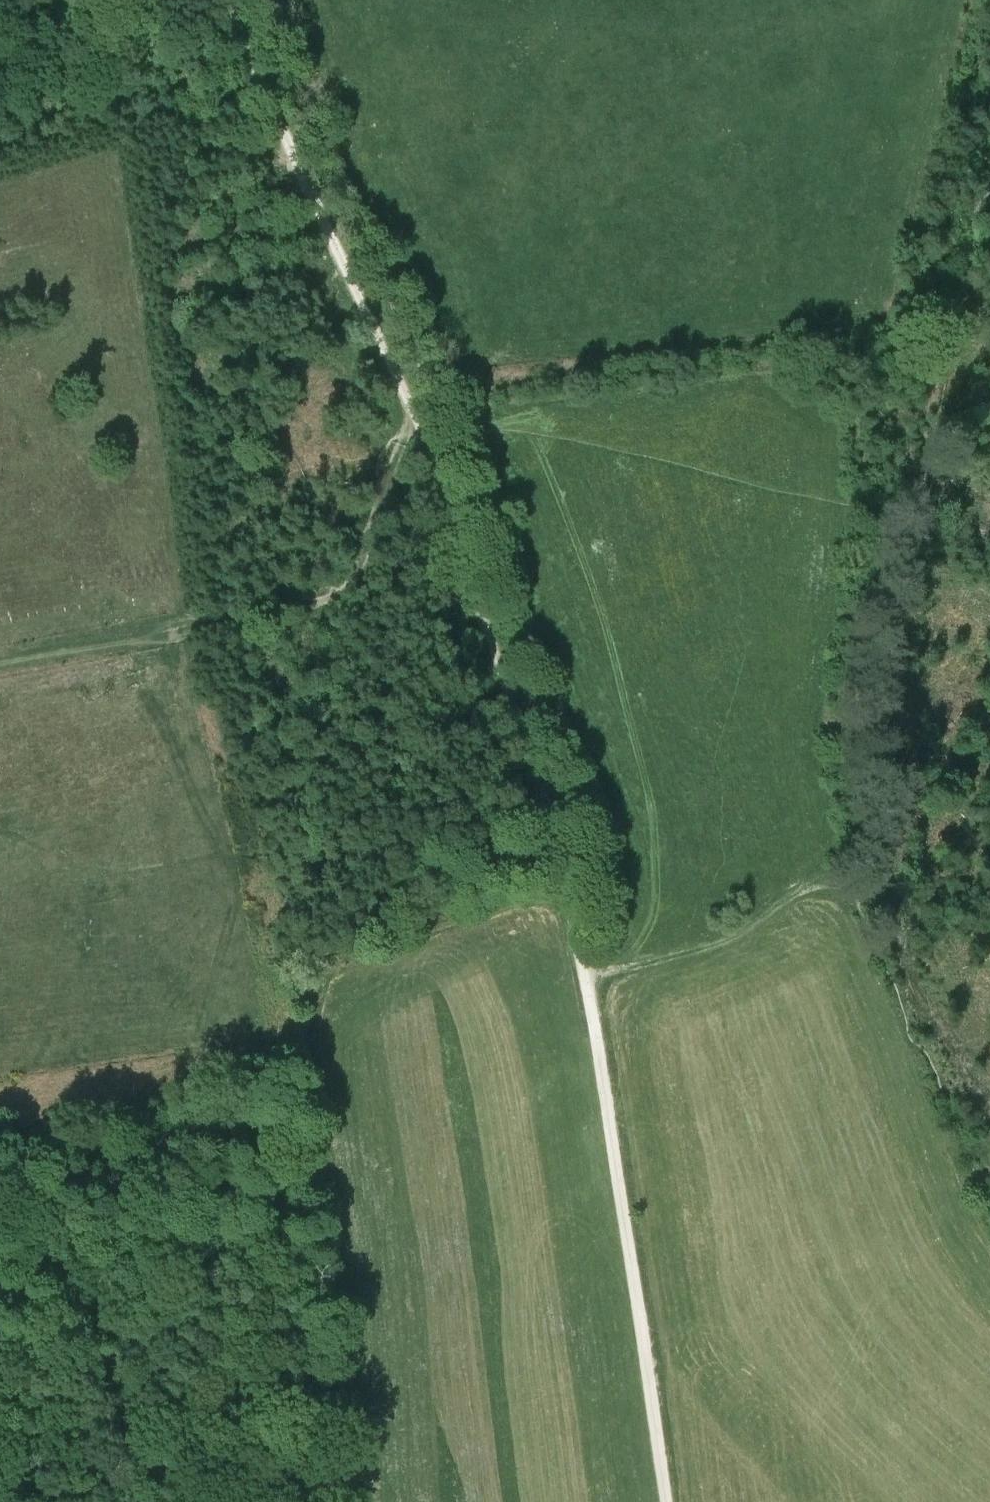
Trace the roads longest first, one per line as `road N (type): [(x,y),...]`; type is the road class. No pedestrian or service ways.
road 1 (track): [(226,0),(435,455),(548,805),(587,979)]
road 2 (track): [(587,979),(666,1501)]

